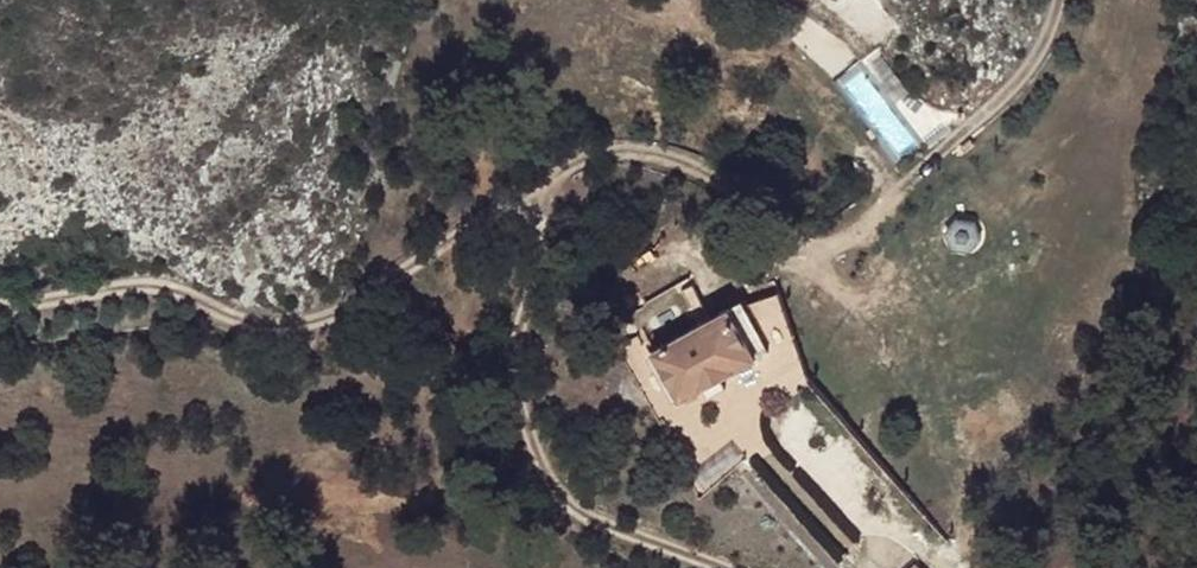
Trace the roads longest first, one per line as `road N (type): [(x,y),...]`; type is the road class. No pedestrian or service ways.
road 1 (track): [(1054,0),(1040,47),(989,106),(790,250),(717,183),(653,158),(598,155),(556,171),(345,314),(296,328),(265,327),(152,287),(0,309)]
road 2 (track): [(556,171),(507,358),(514,405),(565,508),(719,567)]

